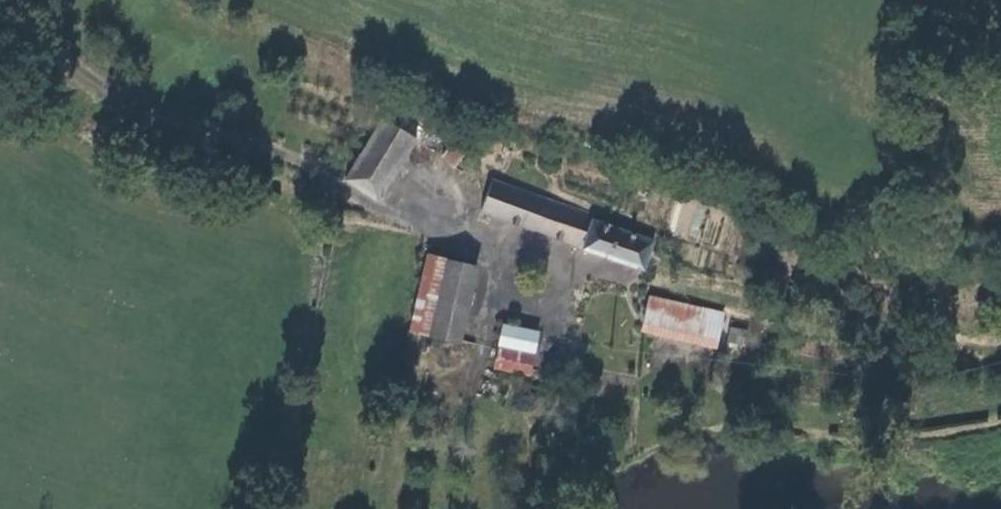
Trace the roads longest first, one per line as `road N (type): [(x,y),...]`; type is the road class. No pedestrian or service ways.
road 1 (unclassified): [(25,0),(76,67),(139,108),(295,163),(366,206),(496,246)]

